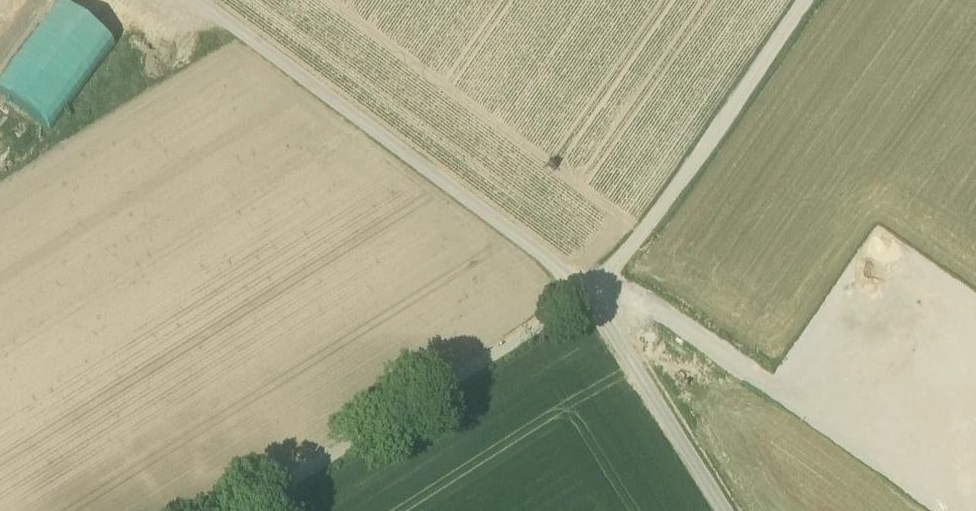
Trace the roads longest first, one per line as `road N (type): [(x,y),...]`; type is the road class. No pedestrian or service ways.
road 1 (track): [(589,297),(195,0)]
road 2 (track): [(247,510),(589,297)]
road 3 (track): [(589,297),(799,0)]
road 4 (track): [(723,510),(589,297)]

